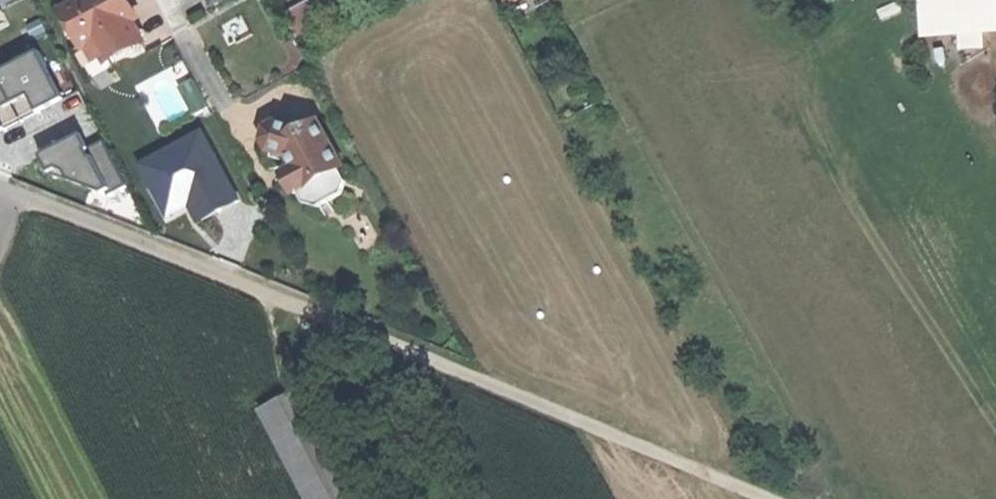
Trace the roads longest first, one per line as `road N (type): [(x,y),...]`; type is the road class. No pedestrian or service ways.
road 1 (track): [(251,291),(755,498)]
road 2 (residential): [(251,291),(0,195)]

